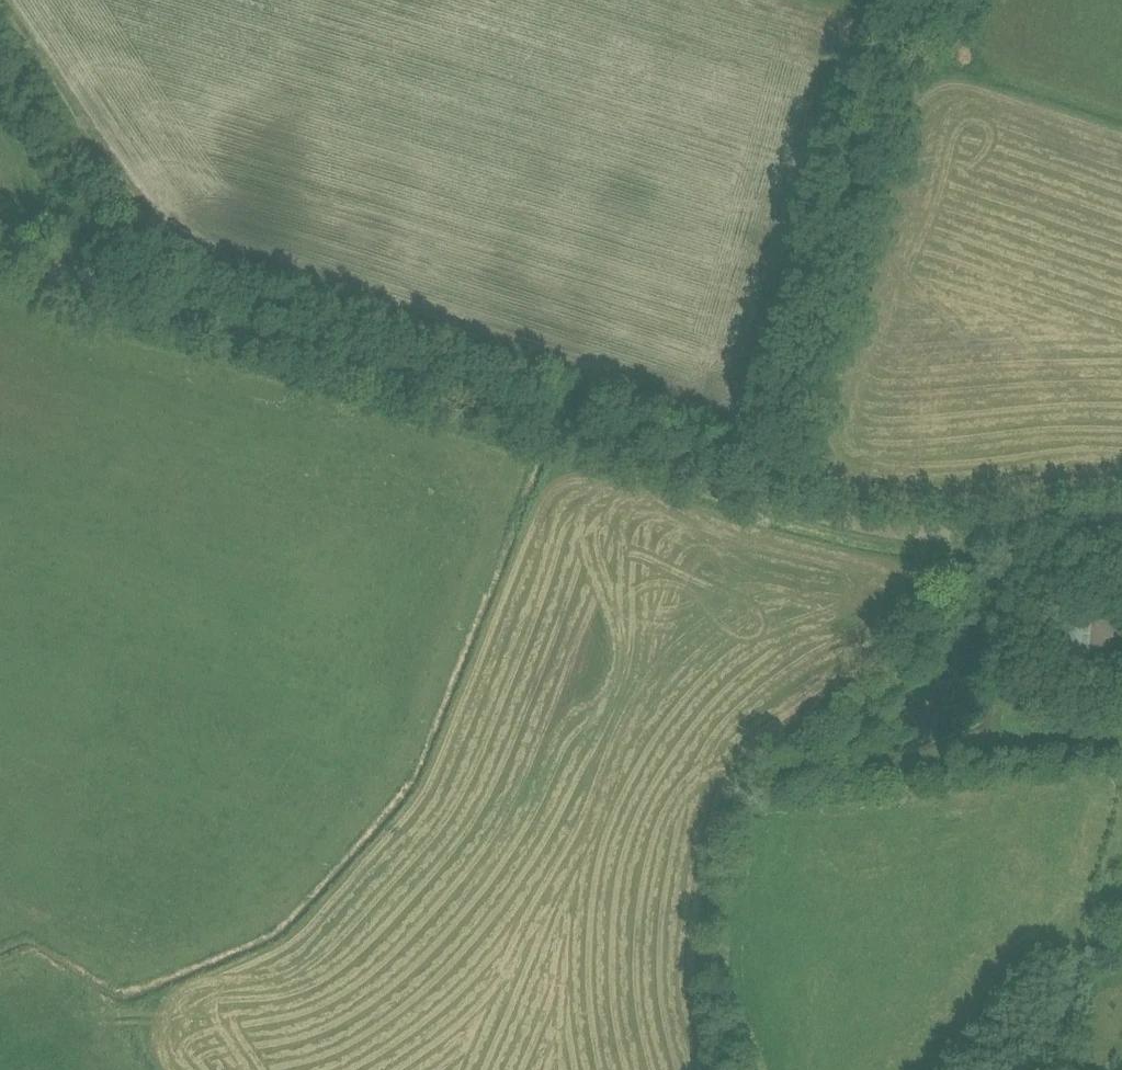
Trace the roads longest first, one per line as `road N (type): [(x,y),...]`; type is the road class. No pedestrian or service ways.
road 1 (unclassified): [(1121,518),(964,534),(871,530),(0,256)]

